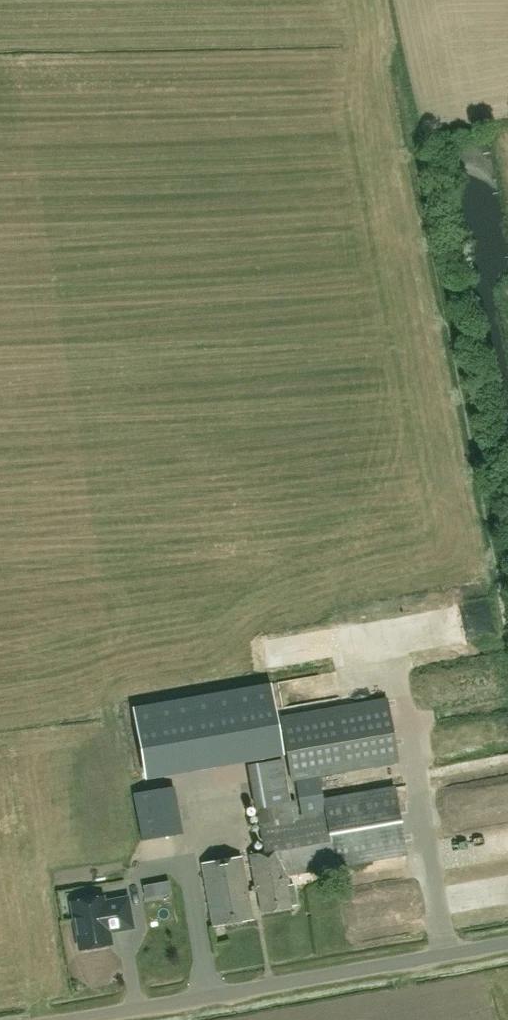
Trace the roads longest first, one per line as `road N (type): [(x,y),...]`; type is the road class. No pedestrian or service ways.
road 1 (unclassified): [(75,1019),(507,944)]

